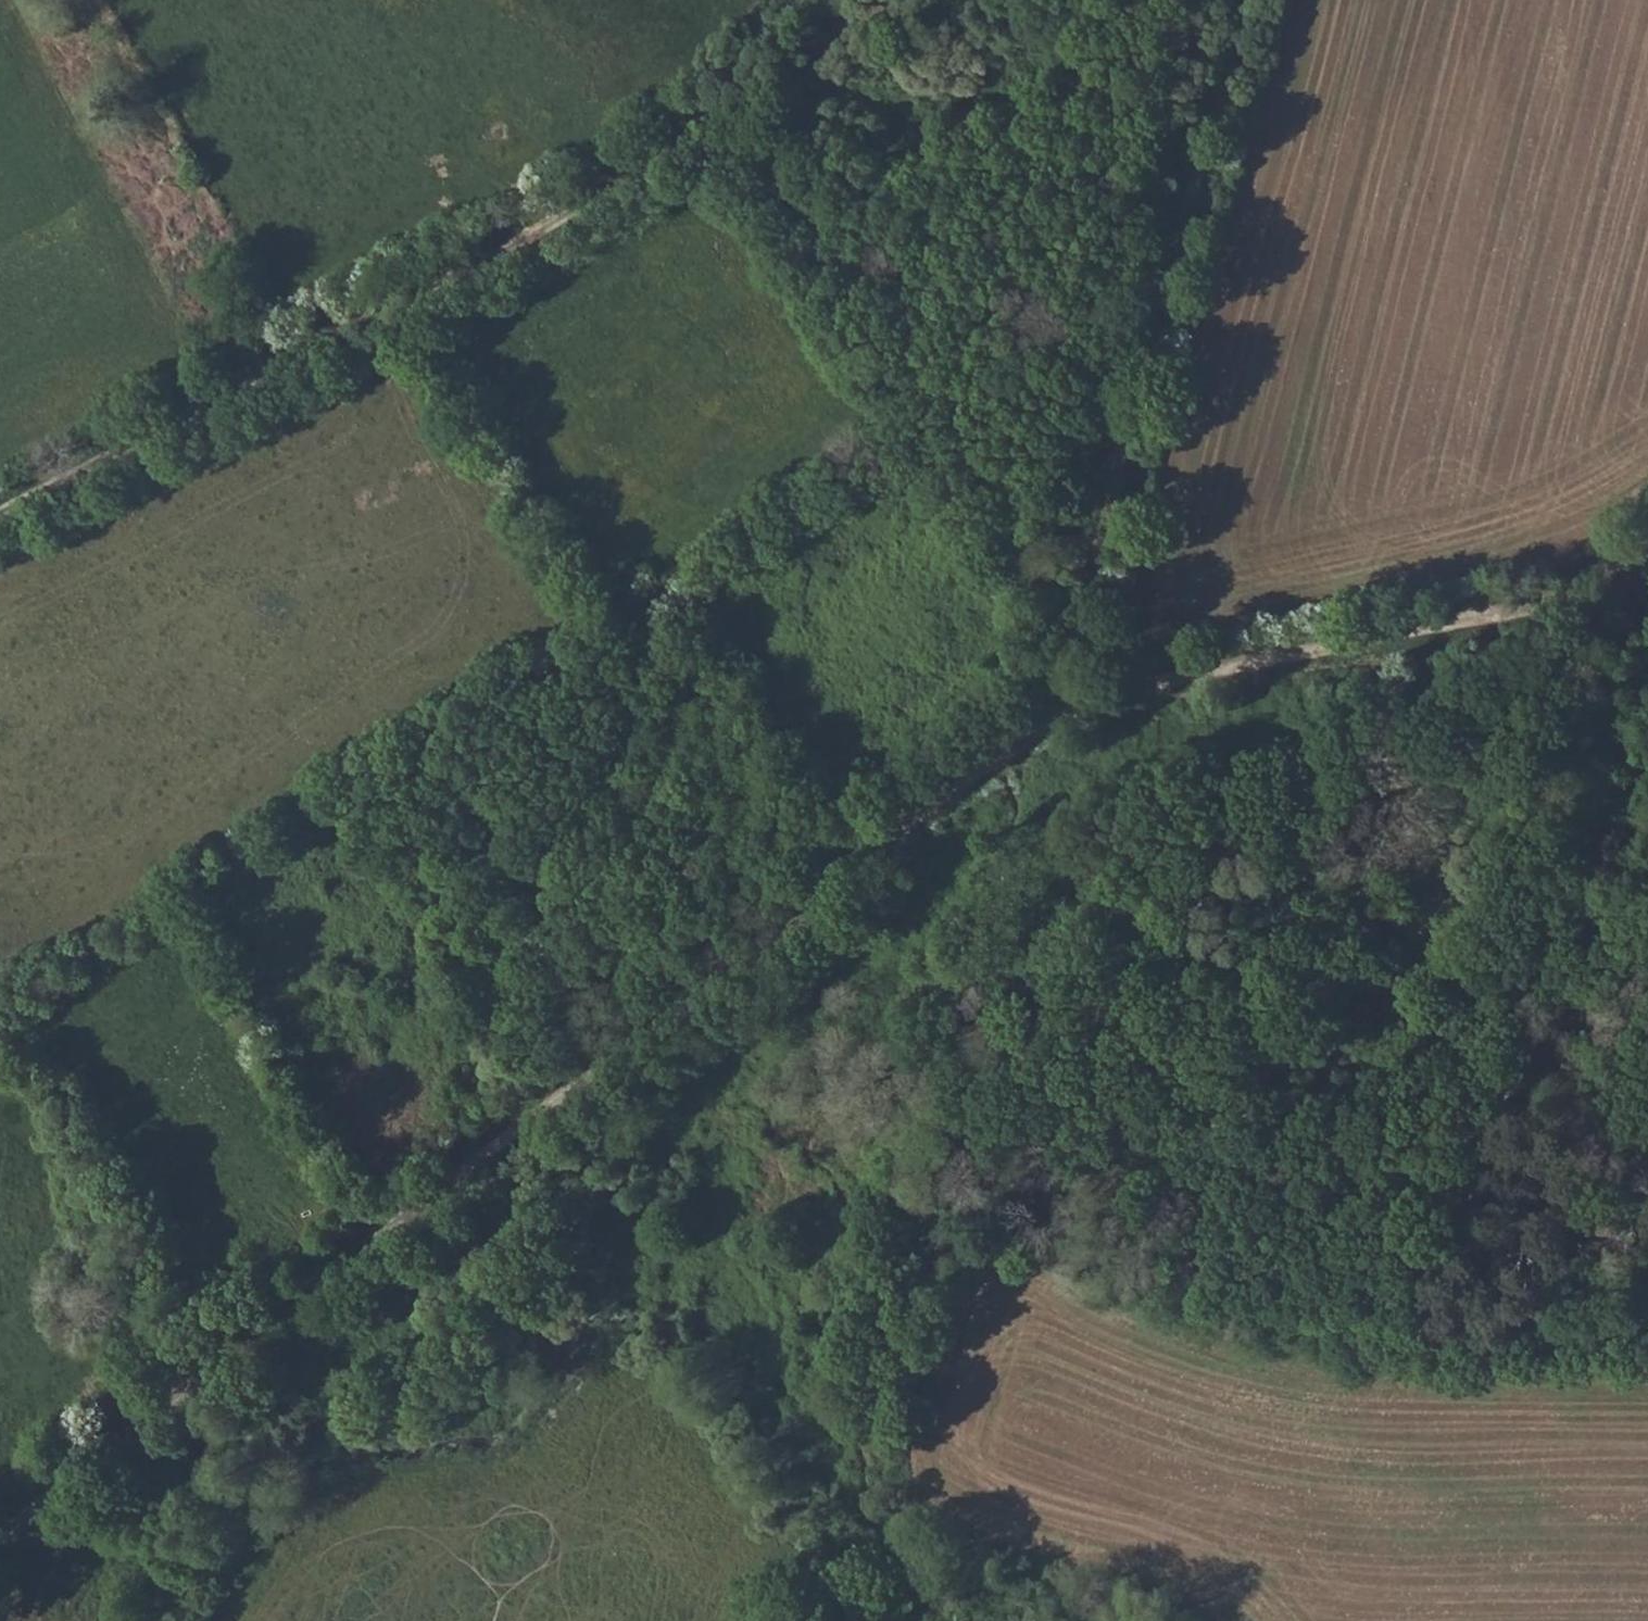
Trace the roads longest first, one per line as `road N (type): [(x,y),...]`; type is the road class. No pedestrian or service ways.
road 1 (track): [(1647,551),(1581,592),(1038,720),(0,1540)]
road 2 (track): [(850,1620),(1038,720),(1240,0)]
road 3 (track): [(0,504),(544,228),(874,0)]

